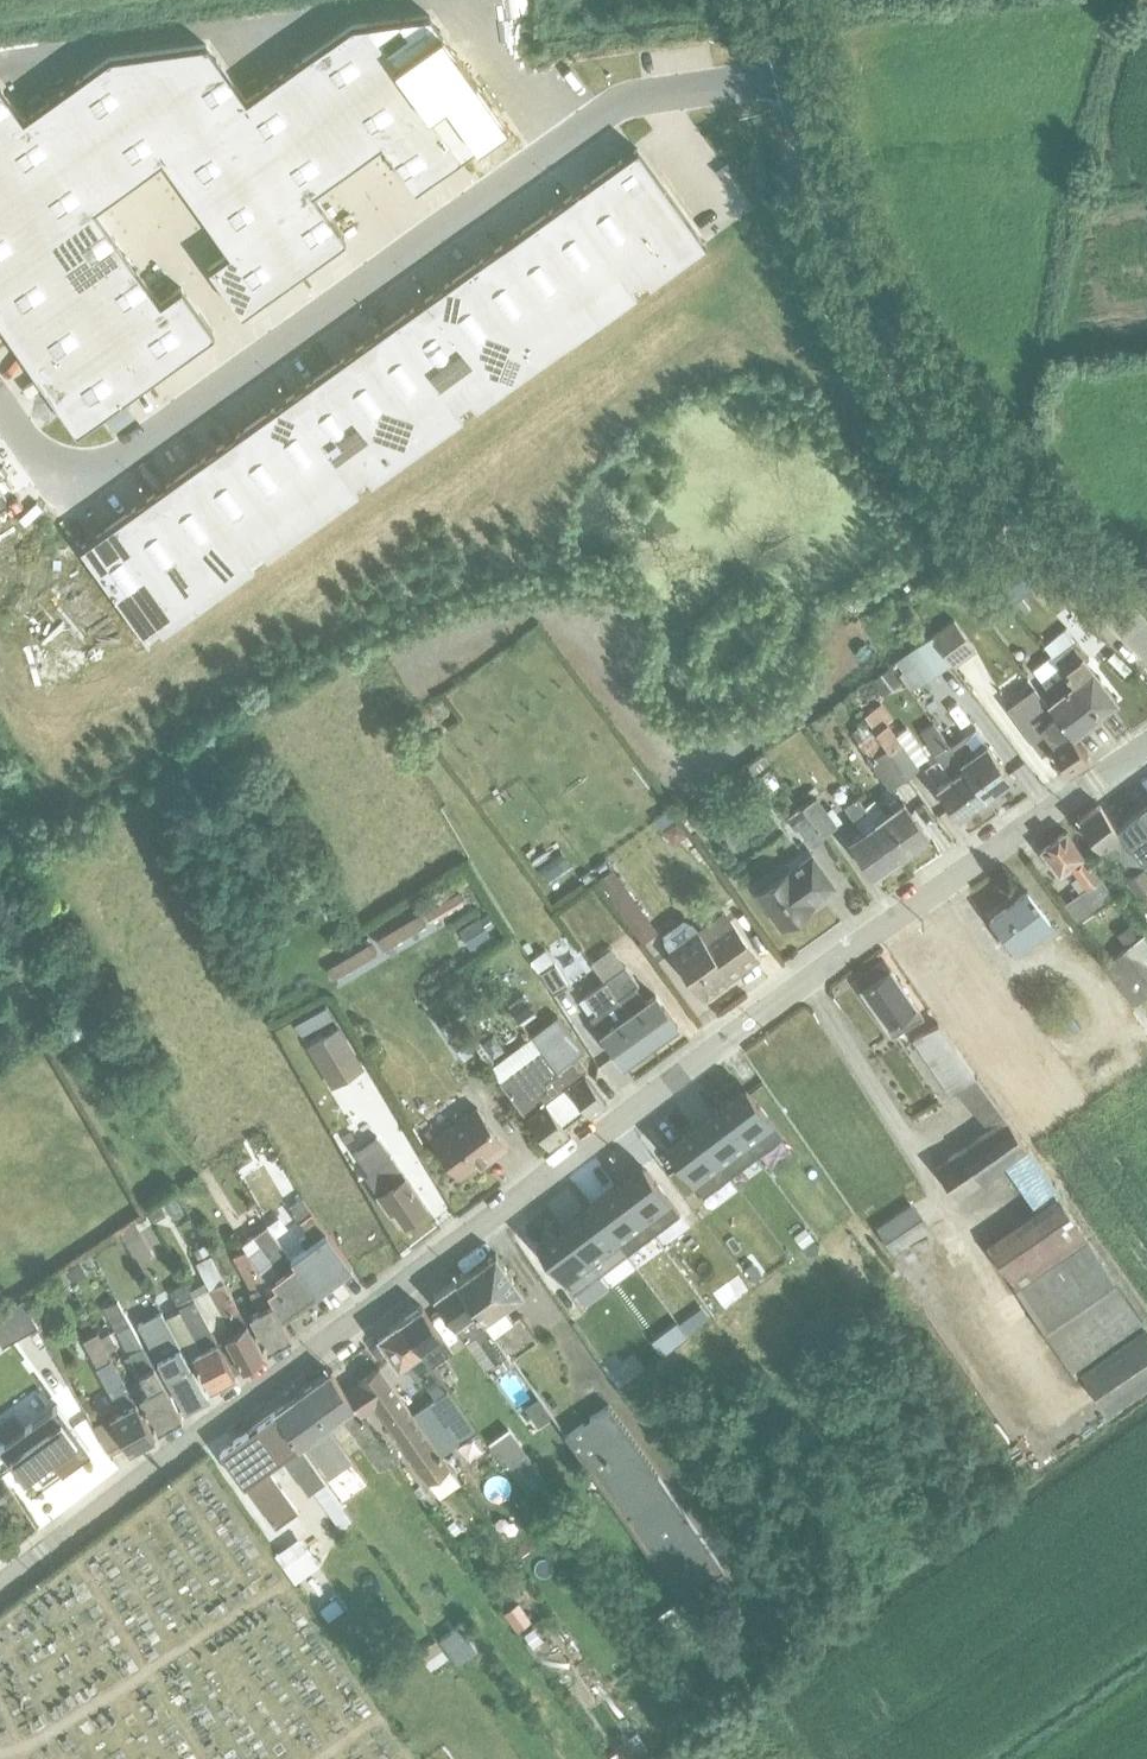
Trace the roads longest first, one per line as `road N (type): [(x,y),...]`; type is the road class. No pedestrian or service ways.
road 1 (tertiary): [(1146,743),(585,1135),(0,1588)]
road 2 (residential): [(788,71),(633,96),(67,488),(0,403)]
road 3 (unclassified): [(1146,639),(989,454),(902,323),(848,233),(803,129),(788,71)]

